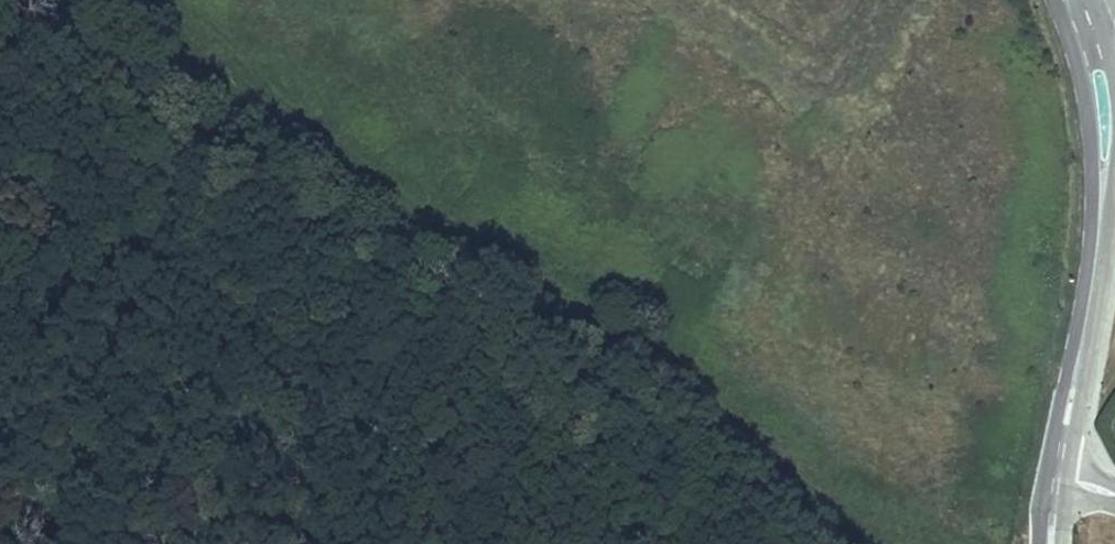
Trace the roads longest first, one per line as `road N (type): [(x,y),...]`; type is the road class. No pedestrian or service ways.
road 1 (tertiary): [(1058,7),(1085,101),(1094,262)]
road 2 (tertiary): [(1057,480),(1094,262)]

